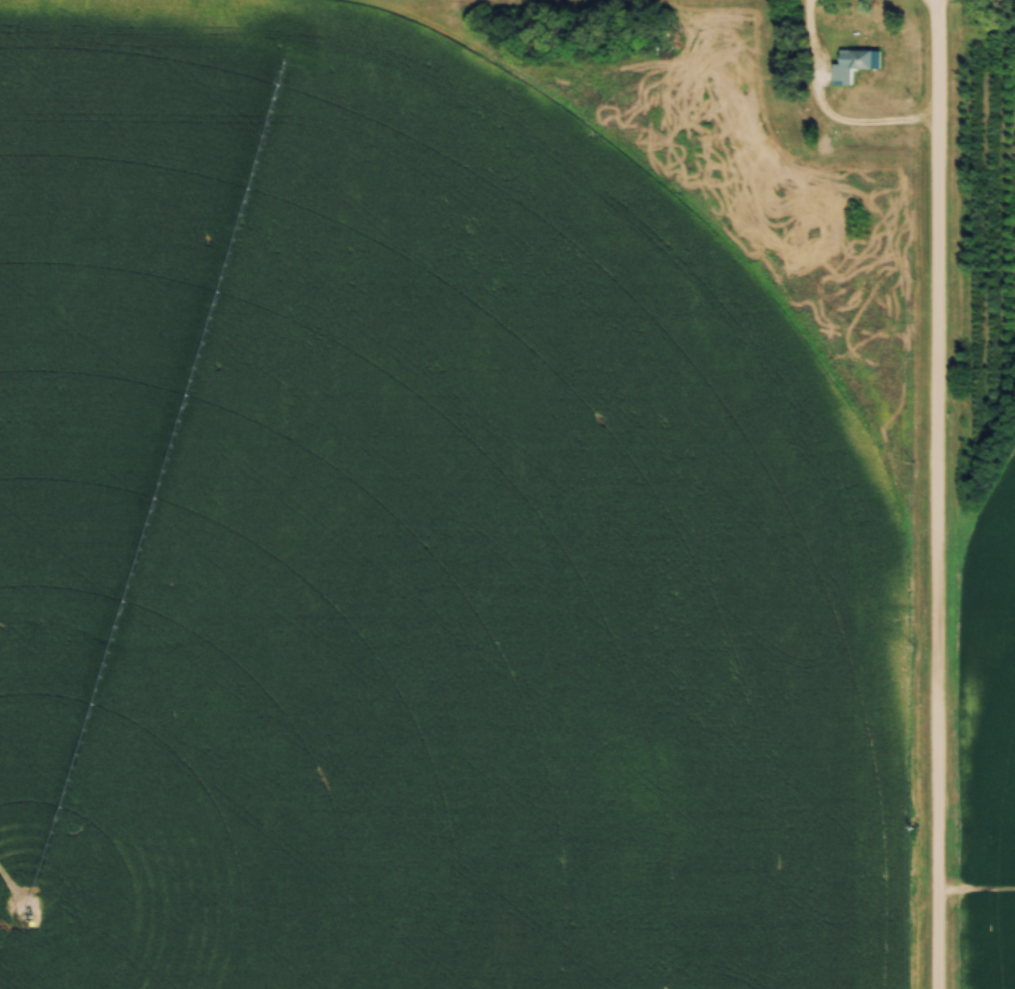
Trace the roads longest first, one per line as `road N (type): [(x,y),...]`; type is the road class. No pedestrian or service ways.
road 1 (residential): [(938,988),(937,0)]

